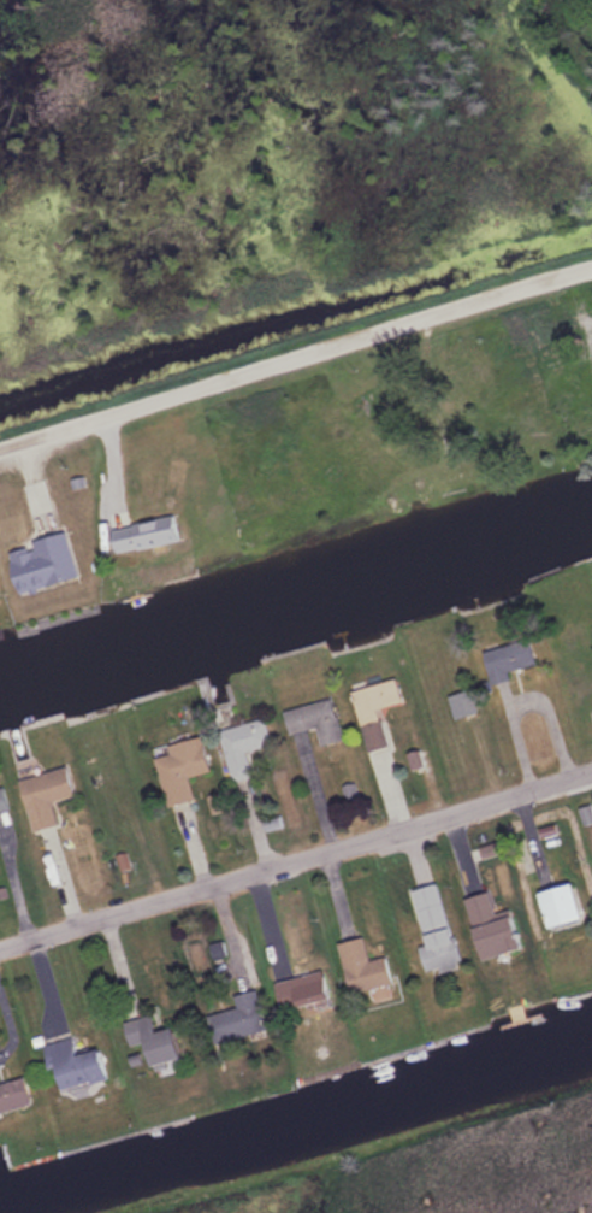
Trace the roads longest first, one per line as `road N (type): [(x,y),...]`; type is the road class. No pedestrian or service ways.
road 1 (residential): [(0,445),(591,264)]
road 2 (residential): [(0,949),(591,772)]

